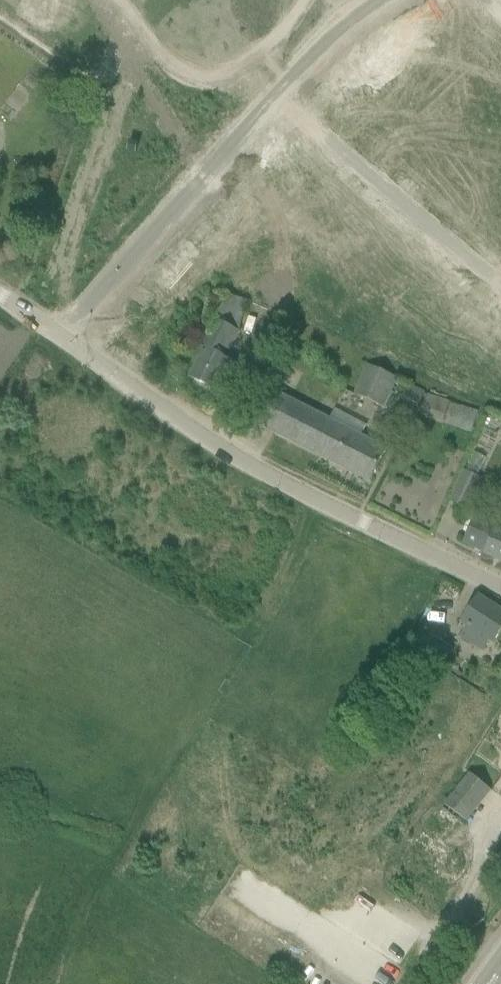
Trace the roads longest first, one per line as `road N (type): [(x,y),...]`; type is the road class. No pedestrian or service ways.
road 1 (residential): [(500,586),(231,452),(66,346)]
road 2 (residential): [(66,346),(273,103)]
road 3 (residential): [(273,103),(500,292)]
road 4 (residential): [(273,103),(347,19),(379,0)]

